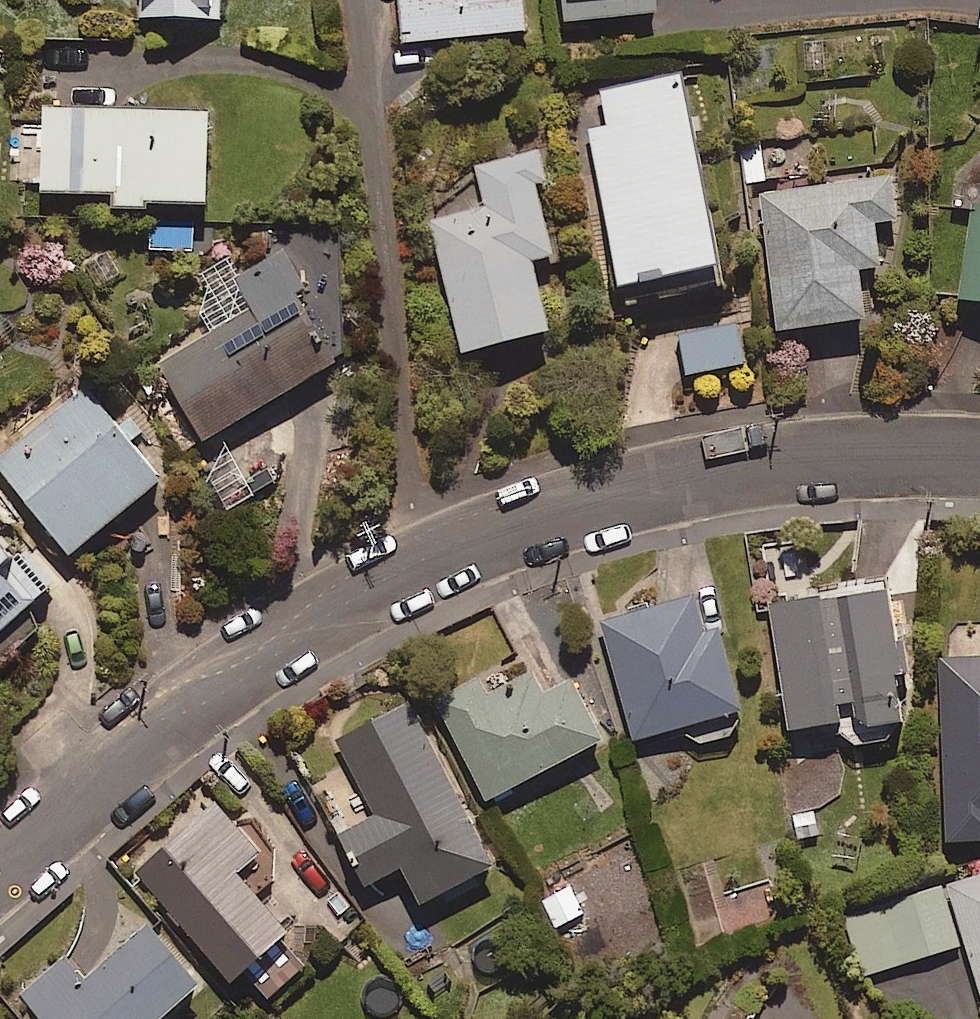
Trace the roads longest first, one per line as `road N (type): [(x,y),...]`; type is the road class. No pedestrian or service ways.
road 1 (residential): [(979,451),(804,455),(689,472),(573,502),(457,545),(343,598),(238,670),(0,864)]

